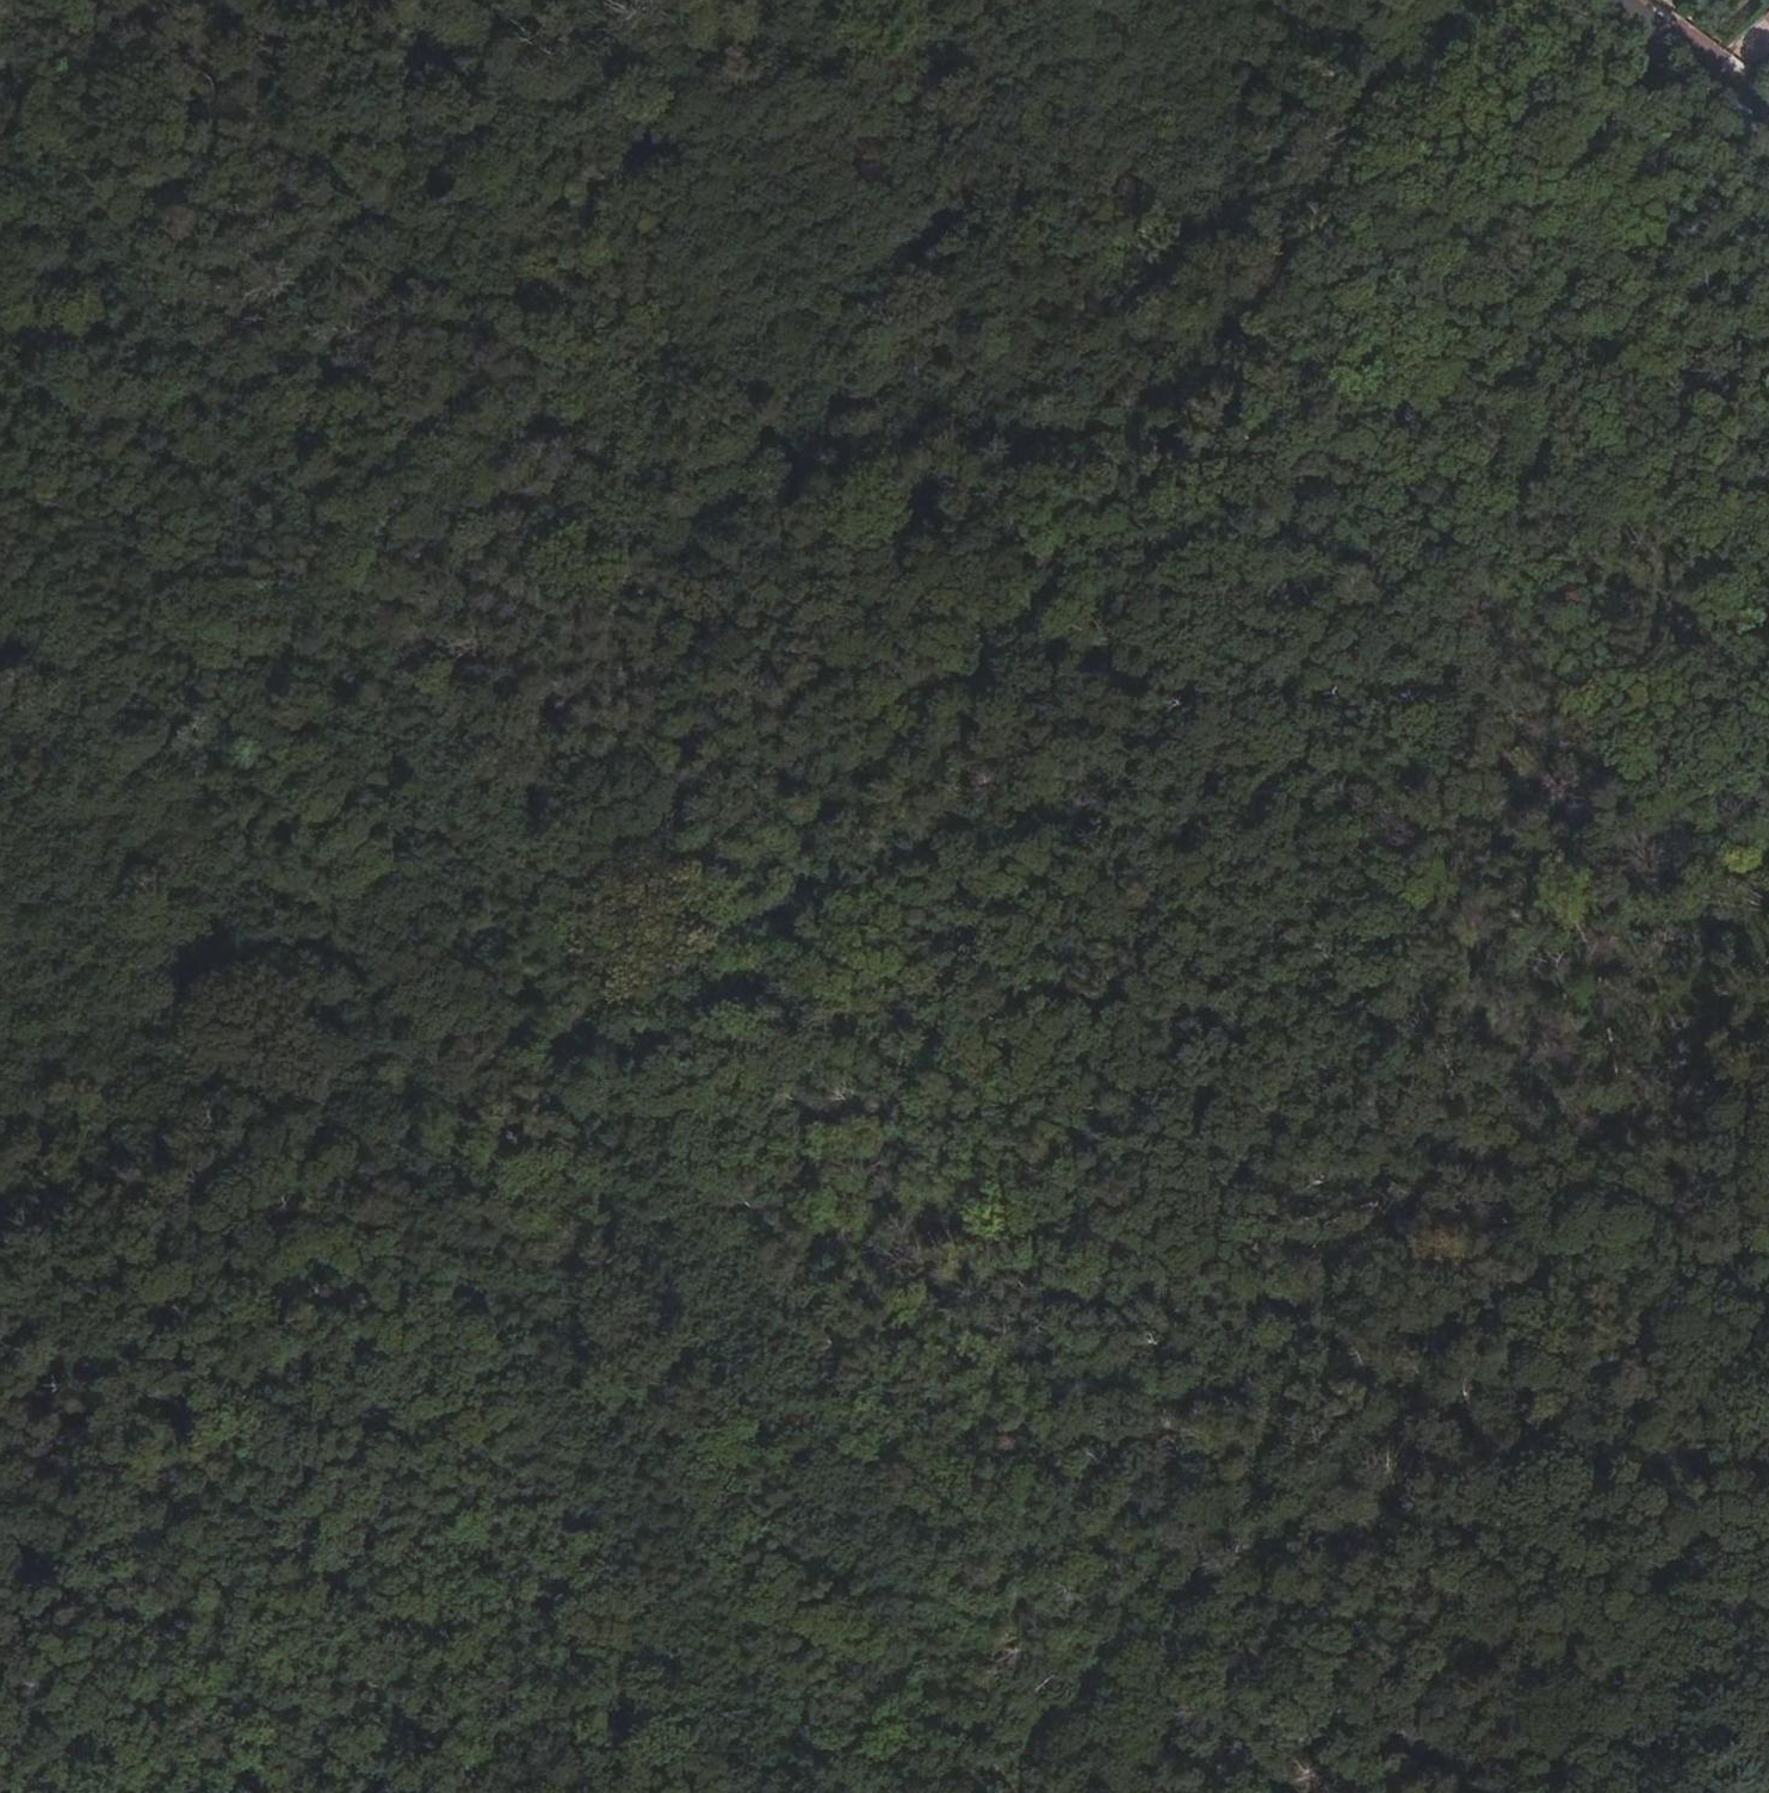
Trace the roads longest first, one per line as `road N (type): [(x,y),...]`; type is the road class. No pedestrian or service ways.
road 1 (track): [(1482,0),(1361,157),(1300,285),(1197,401),(673,919),(223,1398),(64,1582),(0,1719)]
road 2 (unclassified): [(1623,0),(1768,113)]

